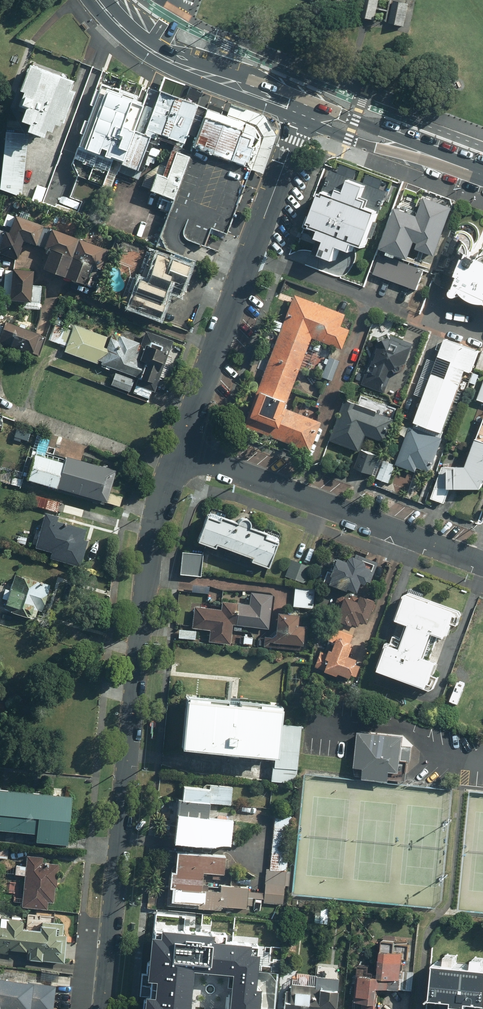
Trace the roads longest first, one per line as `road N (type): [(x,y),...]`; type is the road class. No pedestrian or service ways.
road 1 (residential): [(177,449),(150,540),(104,1008)]
road 2 (residential): [(305,112),(177,449)]
road 3 (residential): [(177,449),(482,561)]
road 4 (primary): [(98,0),(152,51),(305,112)]
road 5 (primary): [(305,112),(482,175)]

